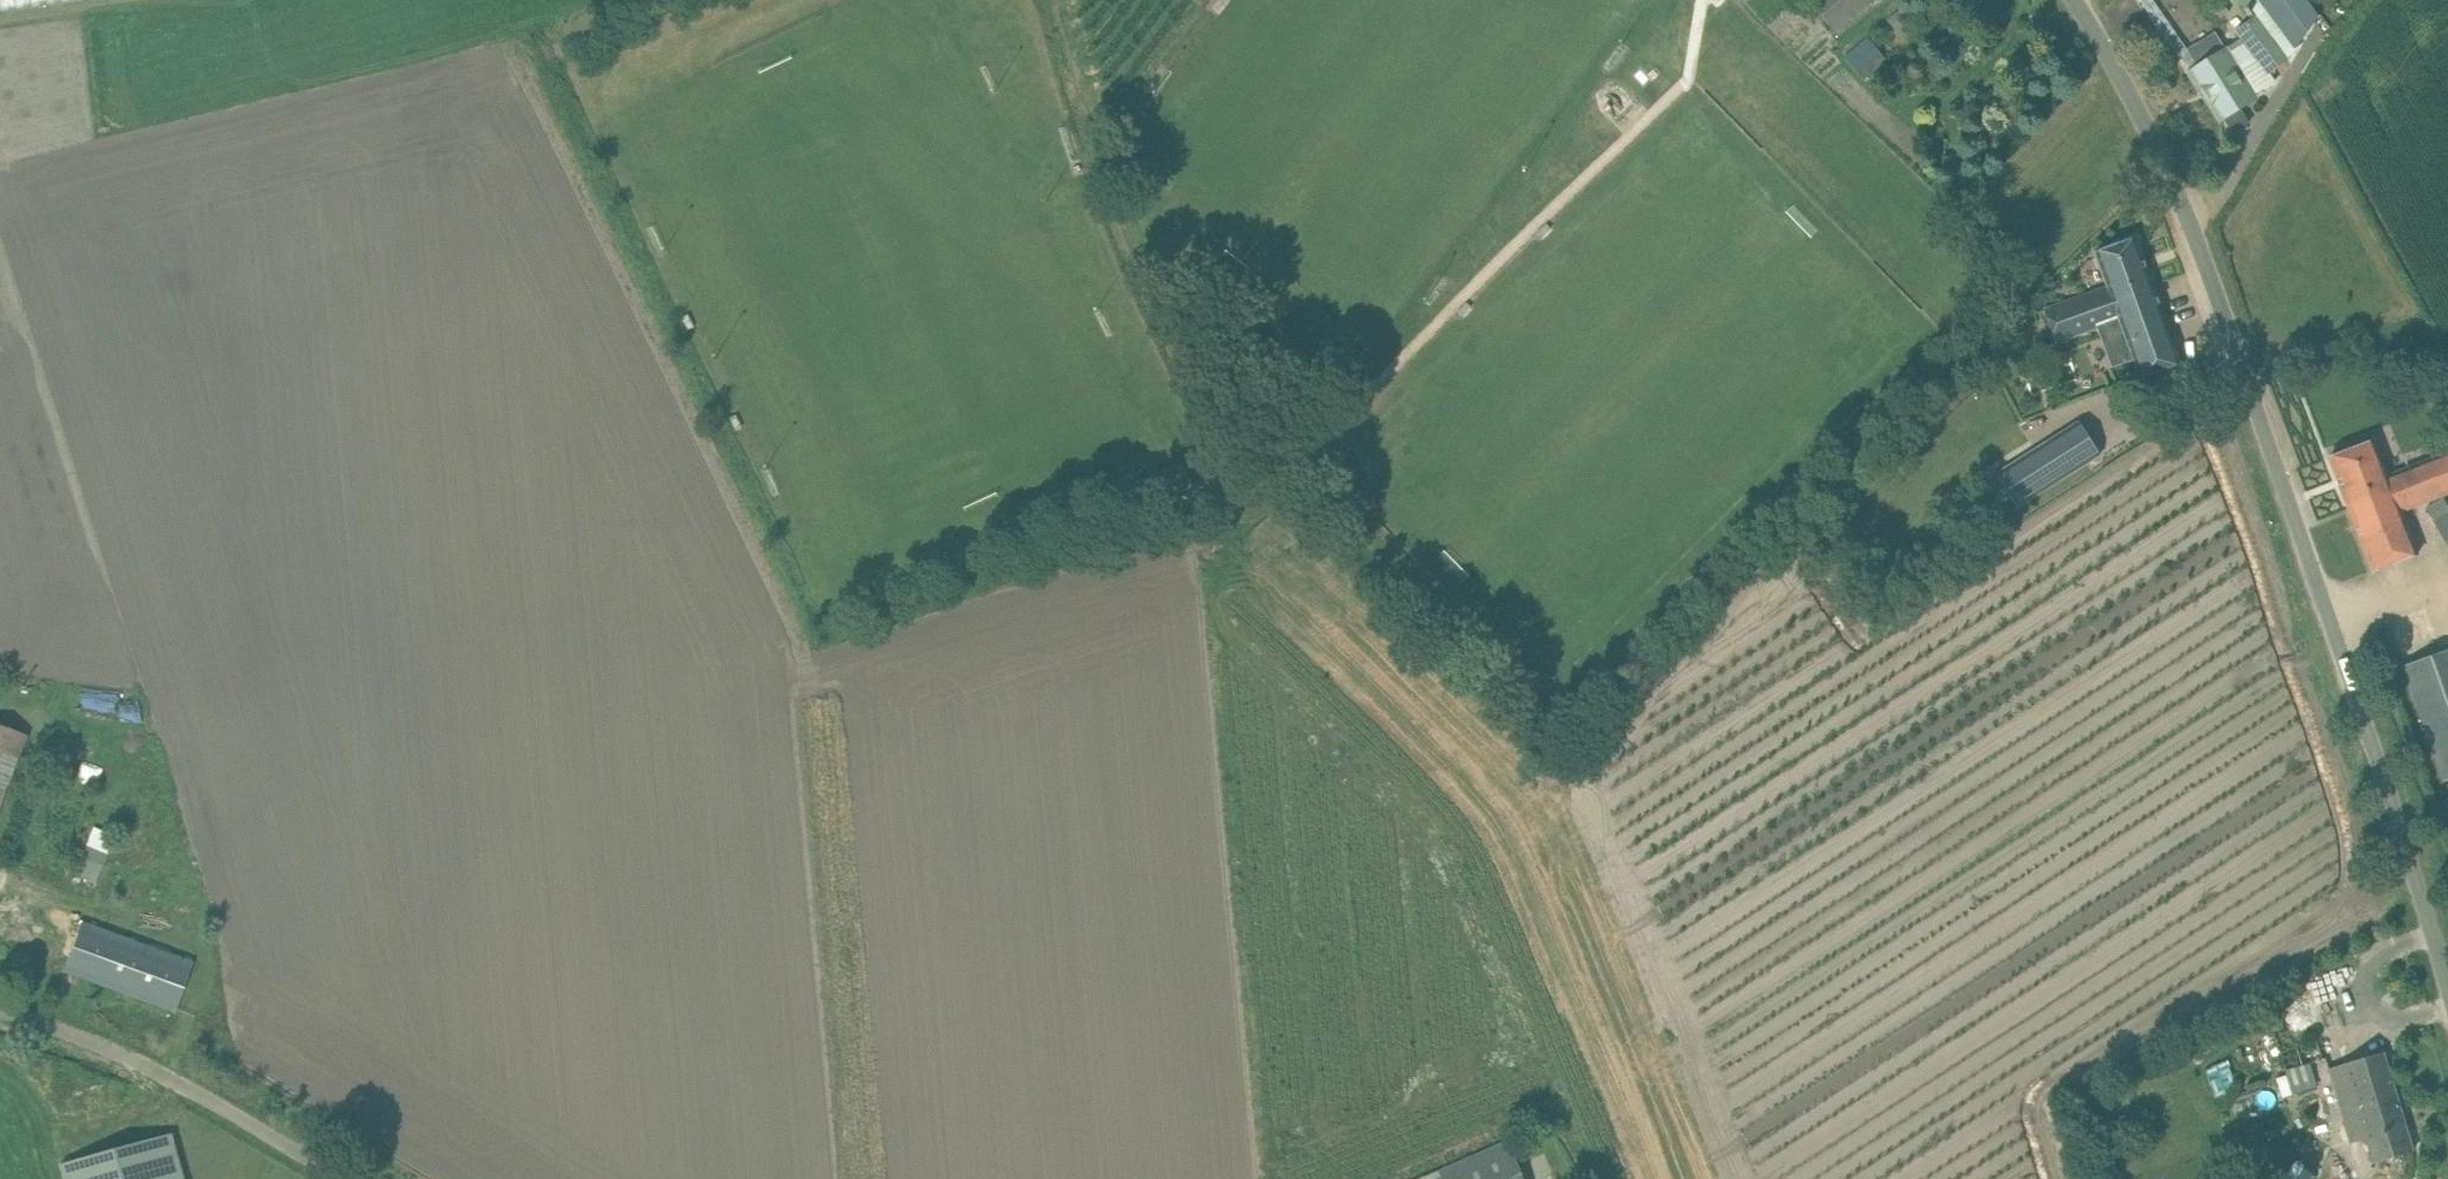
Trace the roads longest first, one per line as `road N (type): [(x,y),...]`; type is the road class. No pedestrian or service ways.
road 1 (unclassified): [(2447,993),(2199,250),(2078,0)]
road 2 (unclassified): [(352,1178),(59,1033),(0,1014)]

